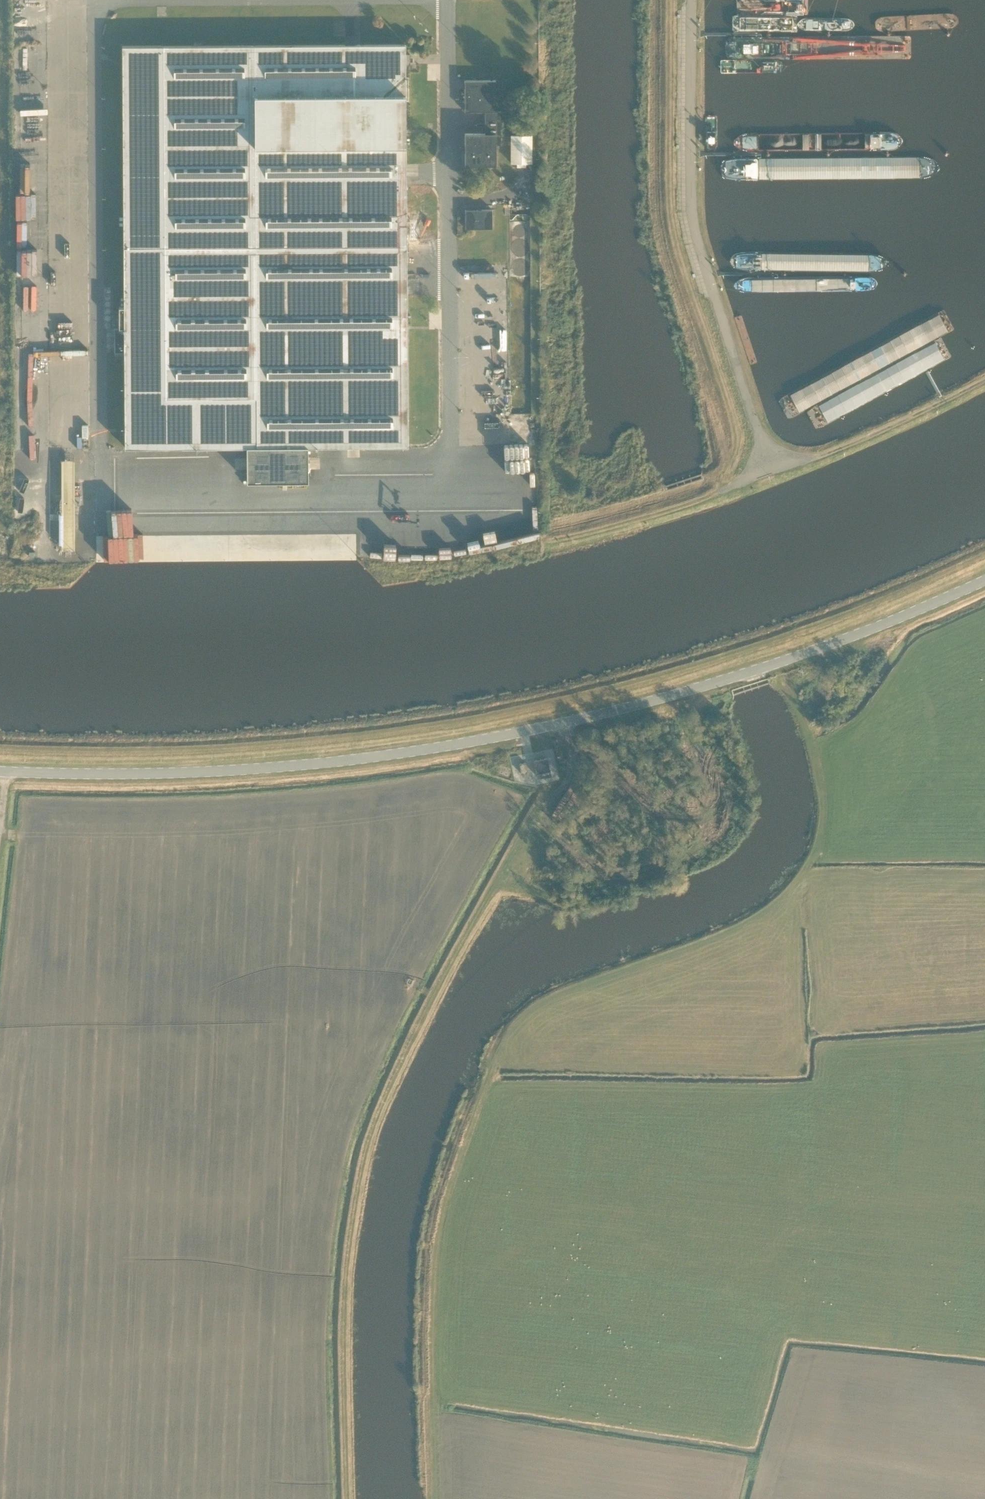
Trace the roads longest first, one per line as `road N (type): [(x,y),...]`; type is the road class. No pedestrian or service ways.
road 1 (tertiary): [(984,581),(785,660),(534,728),(282,766),(121,774),(0,770)]
road 2 (unclassified): [(772,473),(692,216),(692,0)]
road 3 (track): [(984,380),(818,457)]

